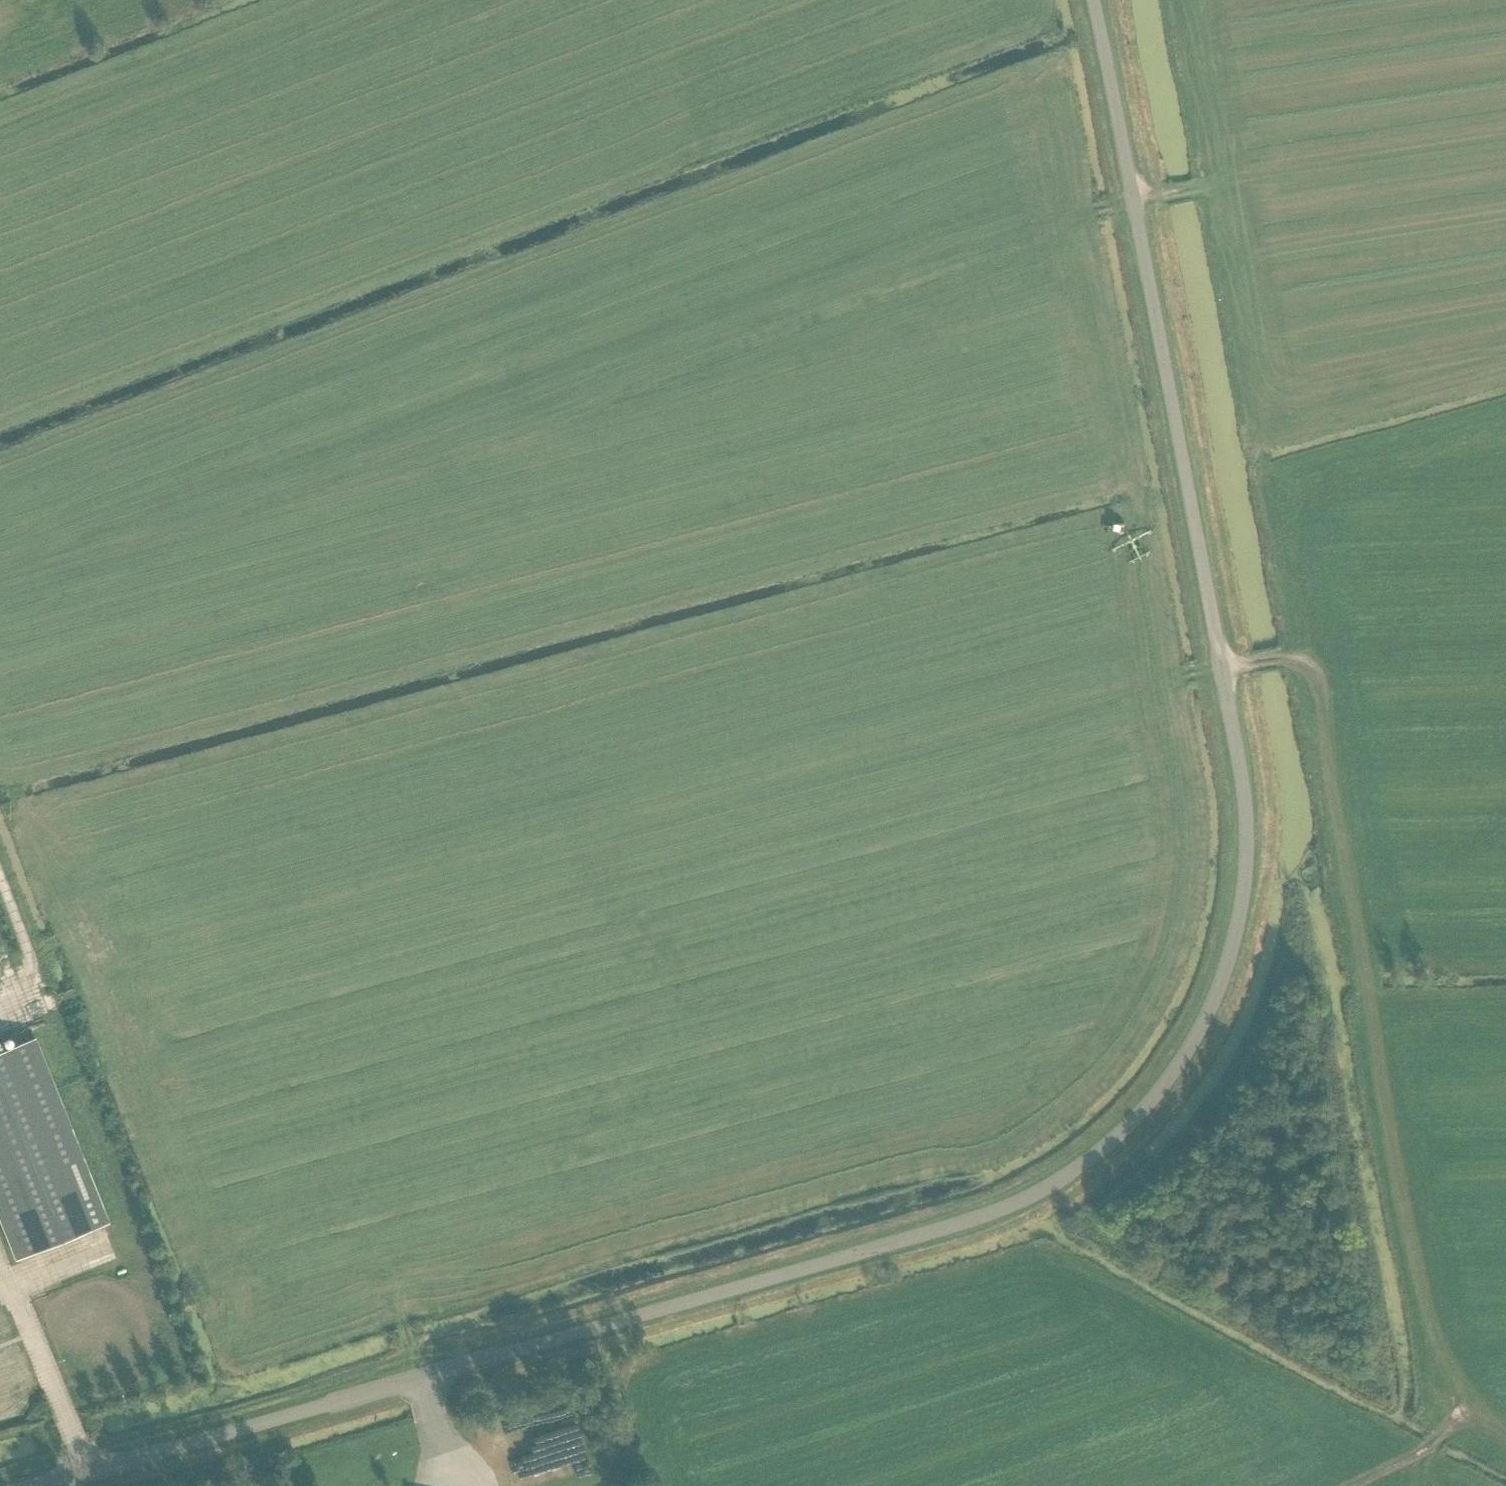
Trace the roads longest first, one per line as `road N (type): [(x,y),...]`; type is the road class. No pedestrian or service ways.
road 1 (unclassified): [(45,1485),(964,1224),(1053,1185),(1159,1093),(1227,968),(1248,828),(1095,0)]

